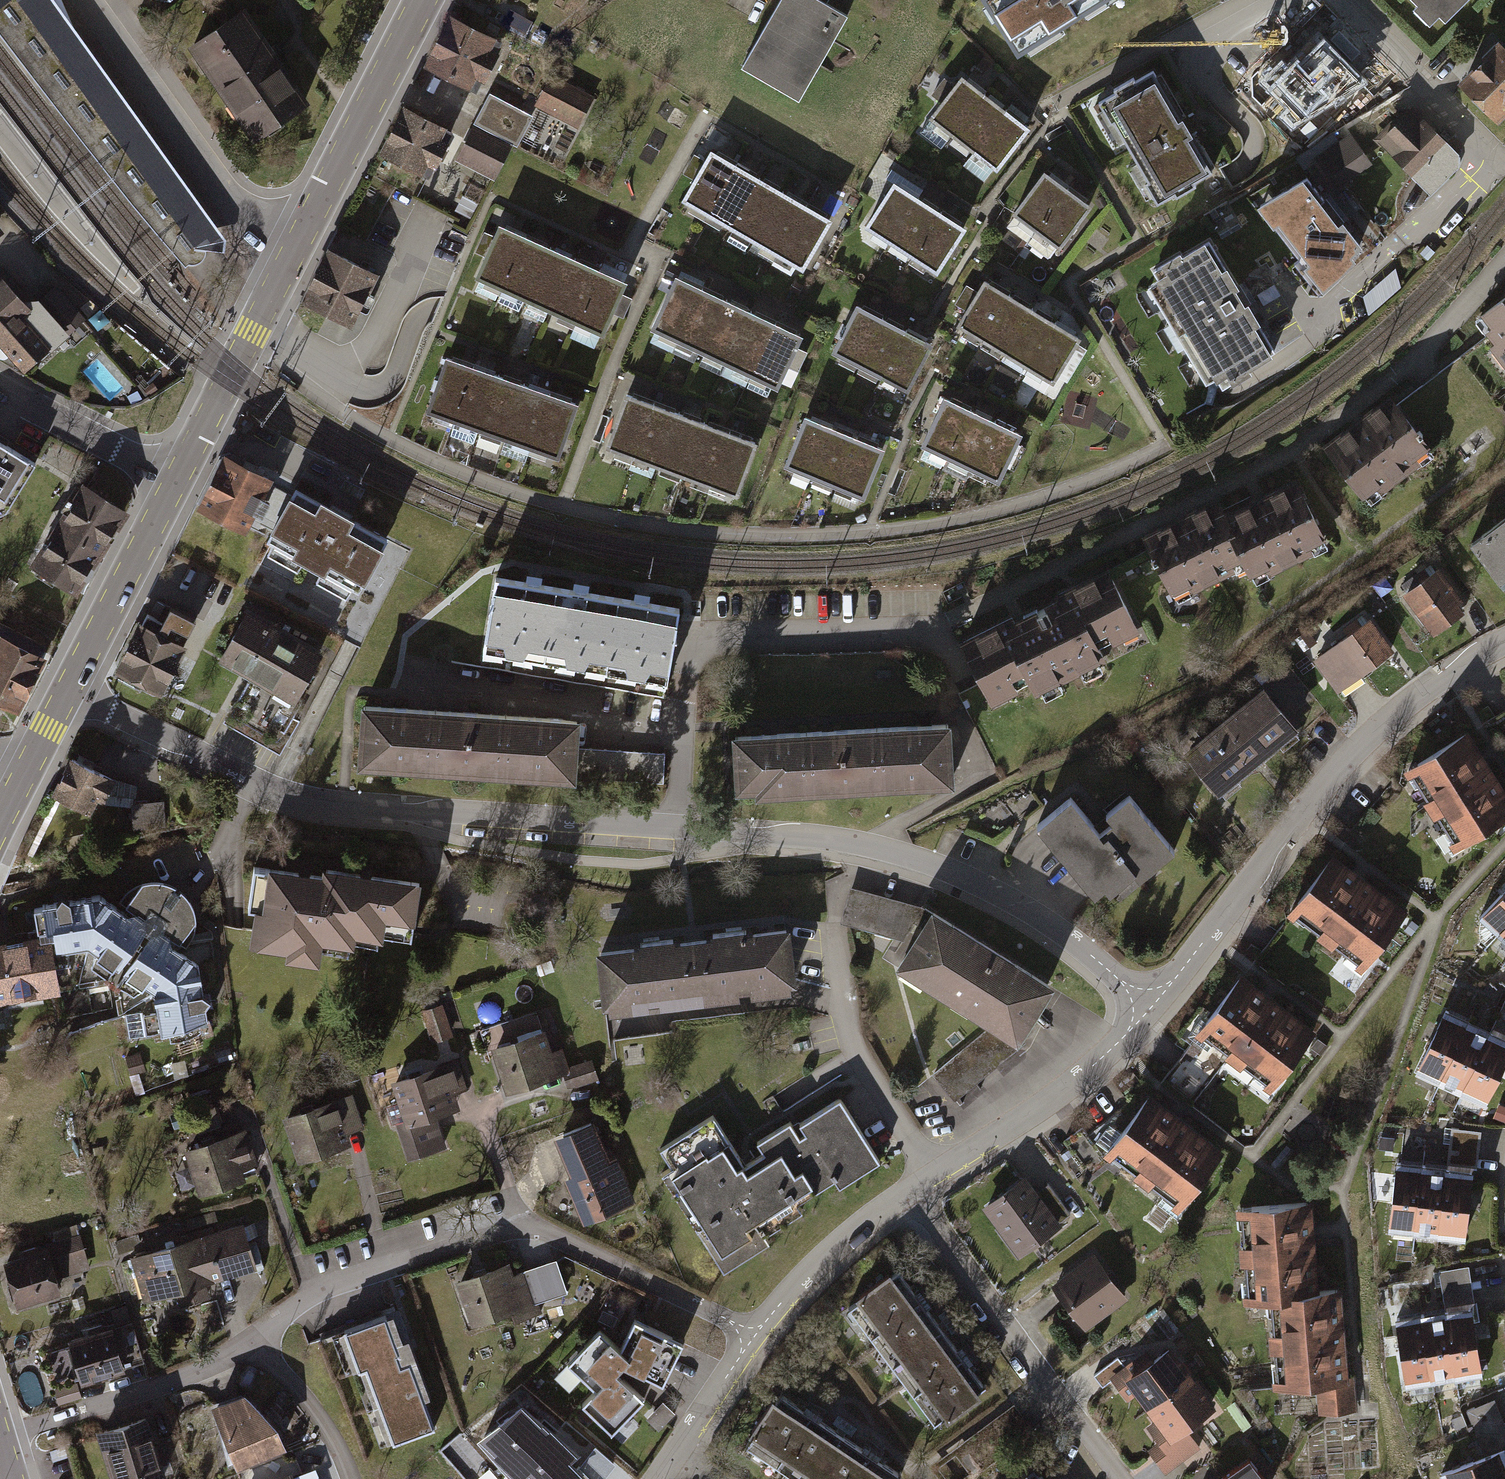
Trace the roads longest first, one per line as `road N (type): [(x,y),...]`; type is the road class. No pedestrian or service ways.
road 1 (residential): [(1152,1006),(1015,902),(889,850),(809,835),(320,801),(253,780),(68,690)]
road 2 (residential): [(755,1333),(550,1235),(516,1229),(329,1286),(196,1372),(0,1437)]
road 3 (residential): [(1504,641),(1421,694),(1355,750),(1152,1006)]
road 4 (residential): [(909,1191),(1121,1478)]
road 5 (residential): [(87,0),(224,196),(261,241),(290,259)]
road 6 (residential): [(1152,1006),(1062,1091),(909,1191)]
road 7 (tertiary): [(290,259),(422,0)]
road 8 (residential): [(260,317),(336,370),(364,361),(427,223)]
road 9 (tertiary): [(68,690),(175,482)]
road 10 (residential): [(909,1191),(824,1257),(755,1333)]
road 11 (residential): [(1343,0),(1485,146)]
road 12 (tertiary): [(0,387),(175,482)]
road 13 (tertiary): [(175,482),(260,317)]
road 14 (residential): [(755,1333),(674,1453)]

